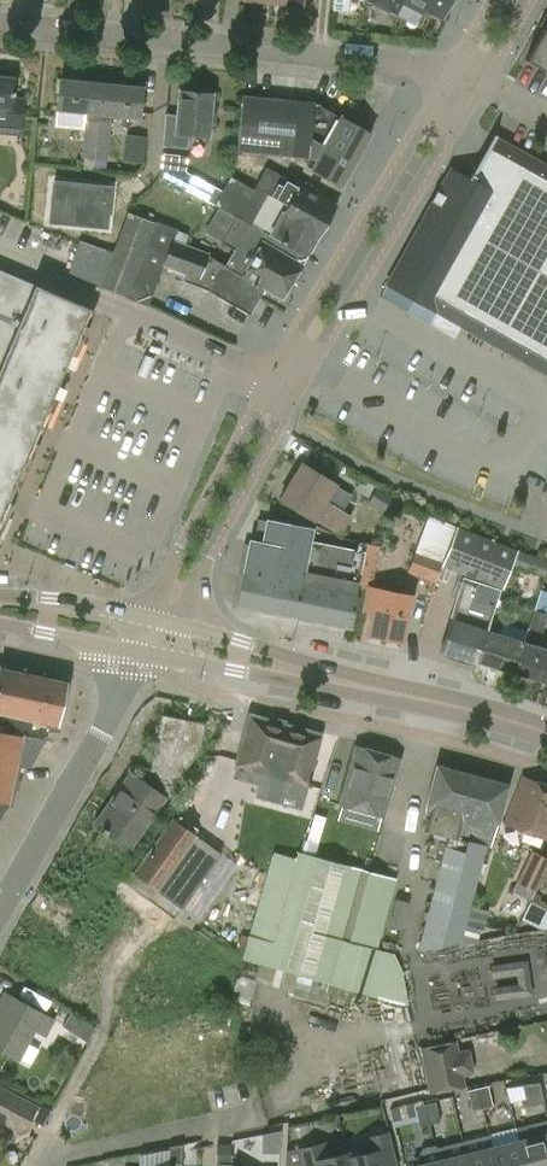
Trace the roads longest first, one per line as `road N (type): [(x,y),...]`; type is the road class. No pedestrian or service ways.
road 1 (tertiary): [(171,603),(195,578),(478,83)]
road 2 (tertiary): [(454,73),(283,356),(174,562),(171,603)]
road 3 (residential): [(454,73),(0,25)]
road 4 (residential): [(0,908),(145,653)]
road 5 (secondary): [(145,653),(312,685),(357,685)]
road 6 (secondary): [(357,685),(161,621)]
road 7 (secondary): [(546,732),(357,685)]
road 8 (secondary): [(161,621),(92,604),(0,596)]
road 9 (secondary): [(0,624),(145,653)]

